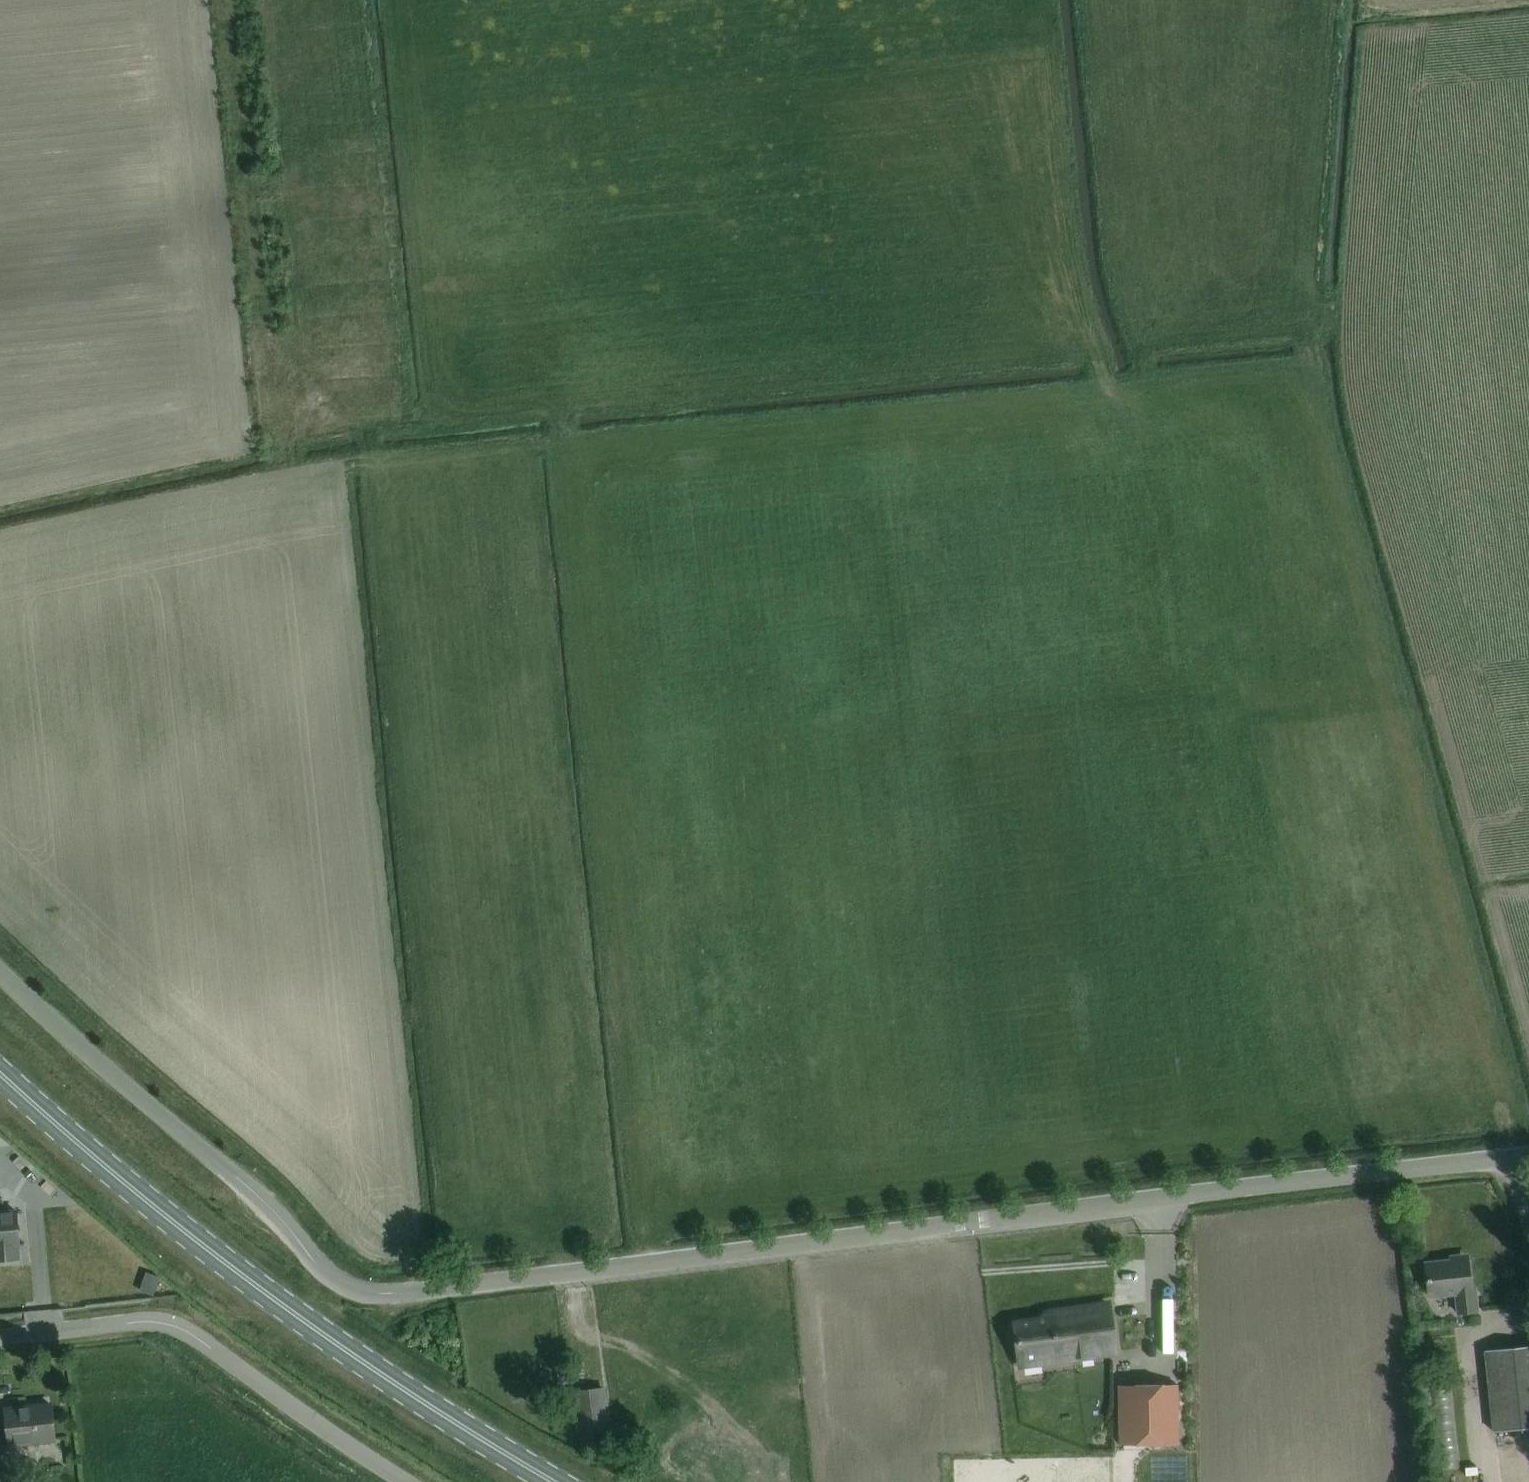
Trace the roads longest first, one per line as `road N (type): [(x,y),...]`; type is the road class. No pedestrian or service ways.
road 1 (unclassified): [(0,968),(272,1208),(320,1269),(364,1292),(399,1294),(1528,1159)]
road 2 (secondary): [(0,1069),(285,1307),(554,1481)]
road 3 (unclassified): [(0,1337),(142,1321),(184,1329),(408,1481)]

